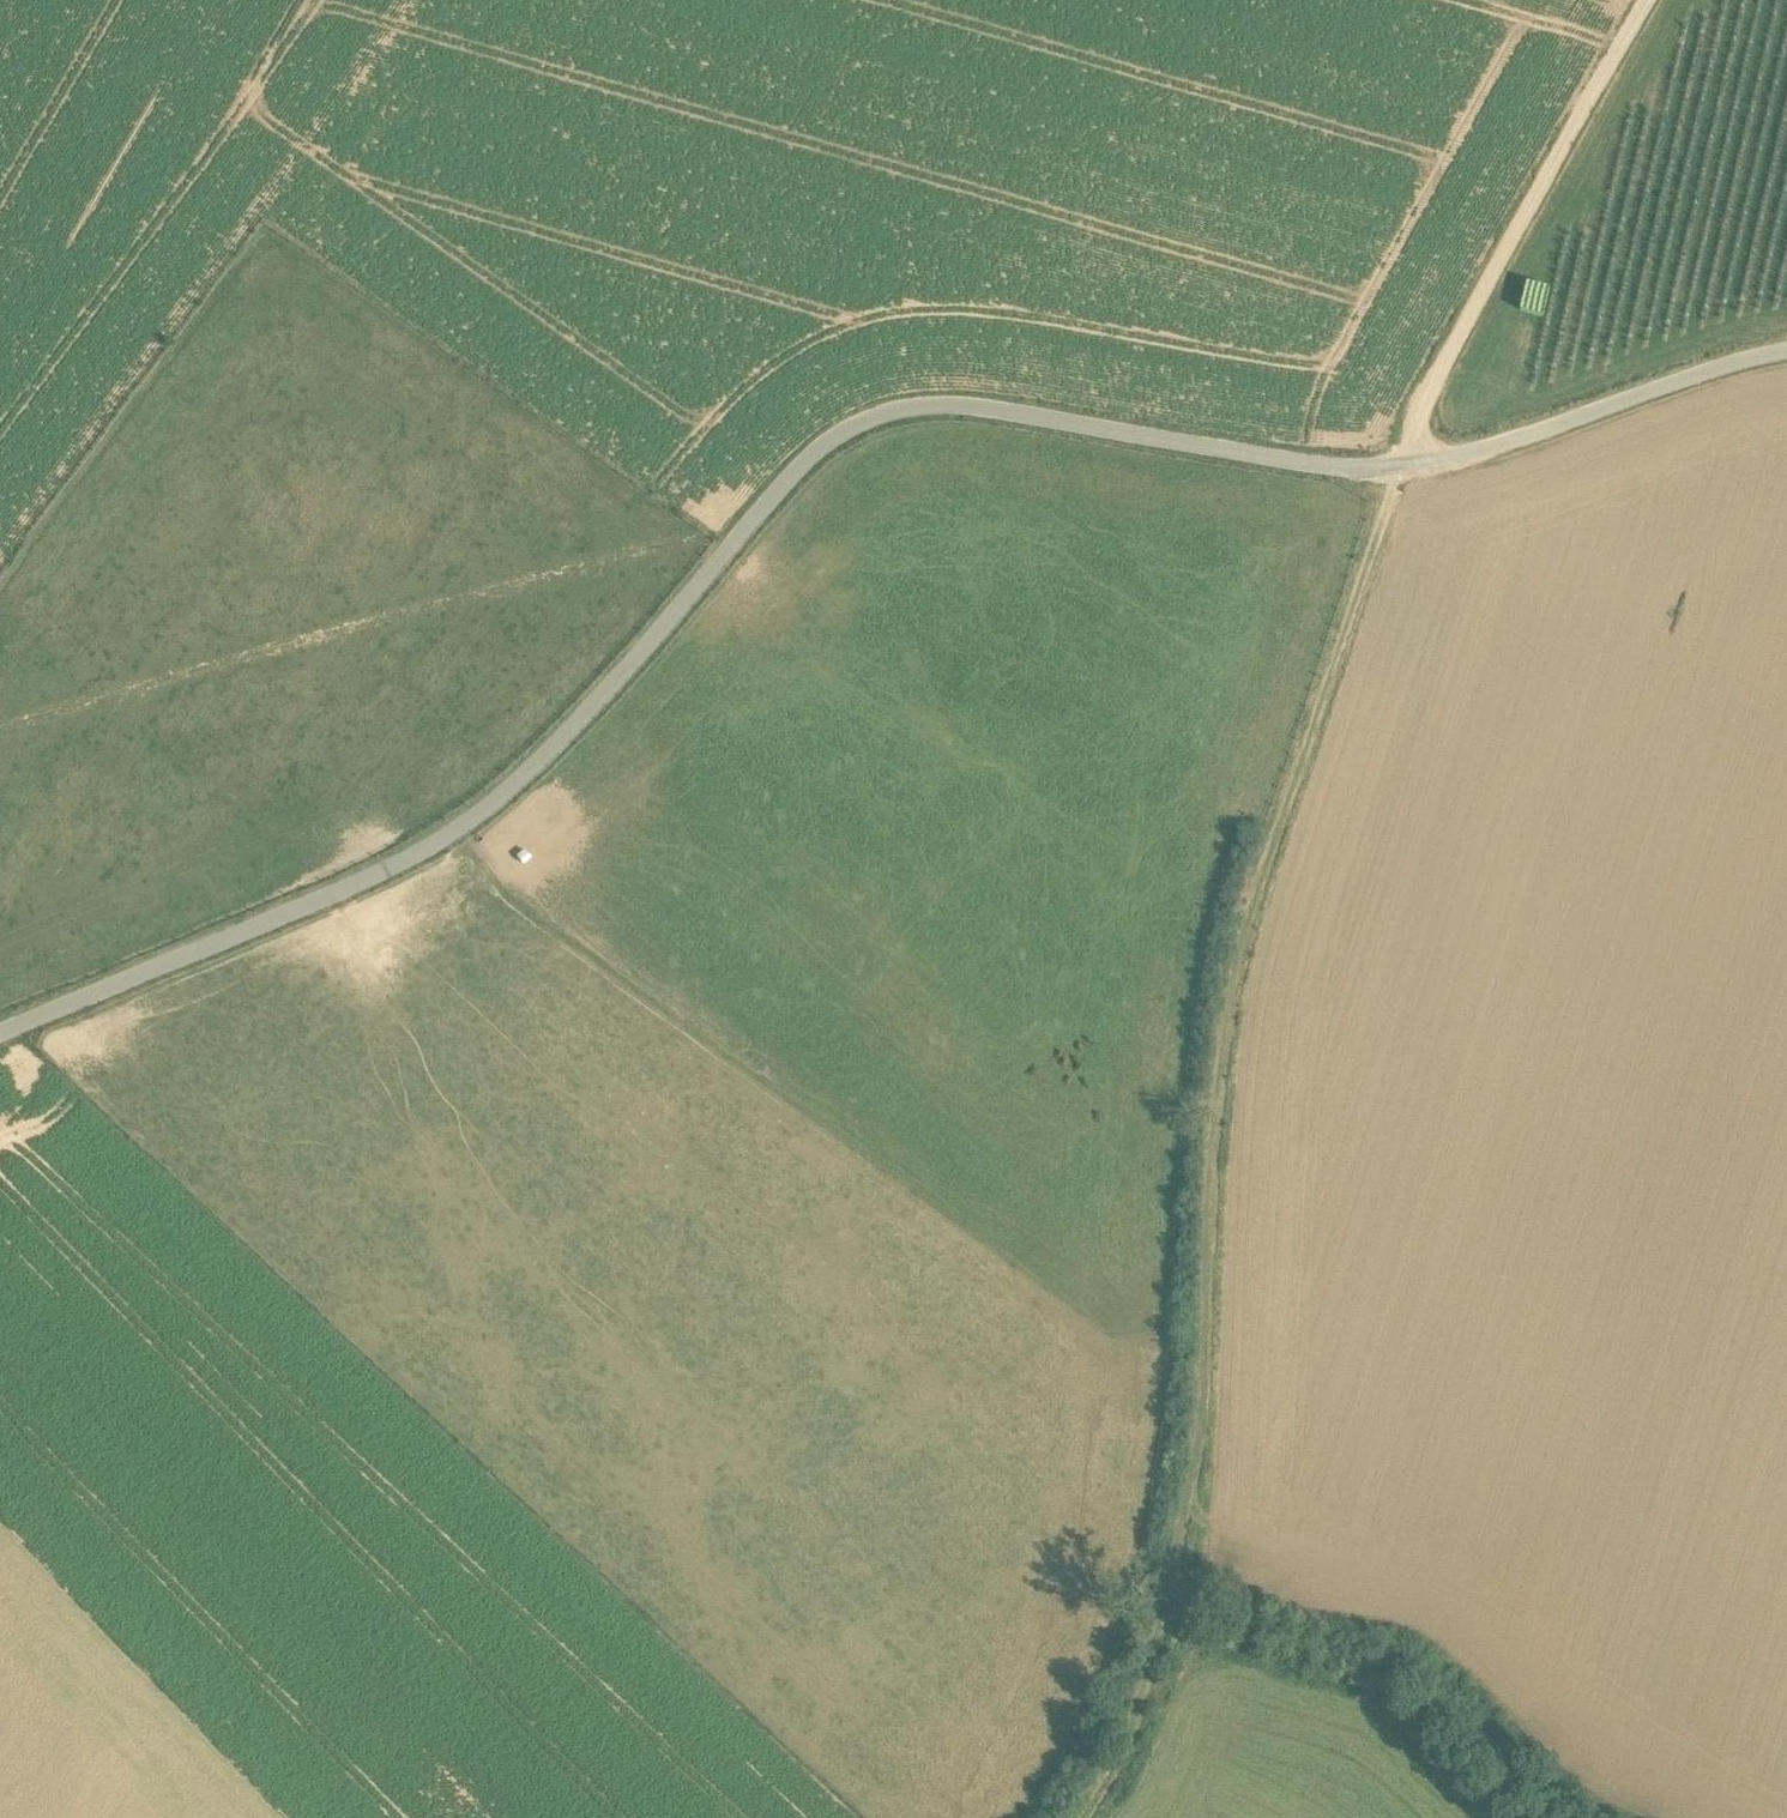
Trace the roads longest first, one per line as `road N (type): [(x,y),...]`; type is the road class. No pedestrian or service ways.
road 1 (unclassified): [(0,1042),(407,867),(470,829),(524,788),(607,703),(778,499),(831,444),(864,425),(965,414),(1349,474),(1393,472),(1469,462),(1786,354)]
road 2 (track): [(1656,0),(1393,472),(1231,971),(1203,1372),(1175,1558),(1108,1767),(1082,1817)]

